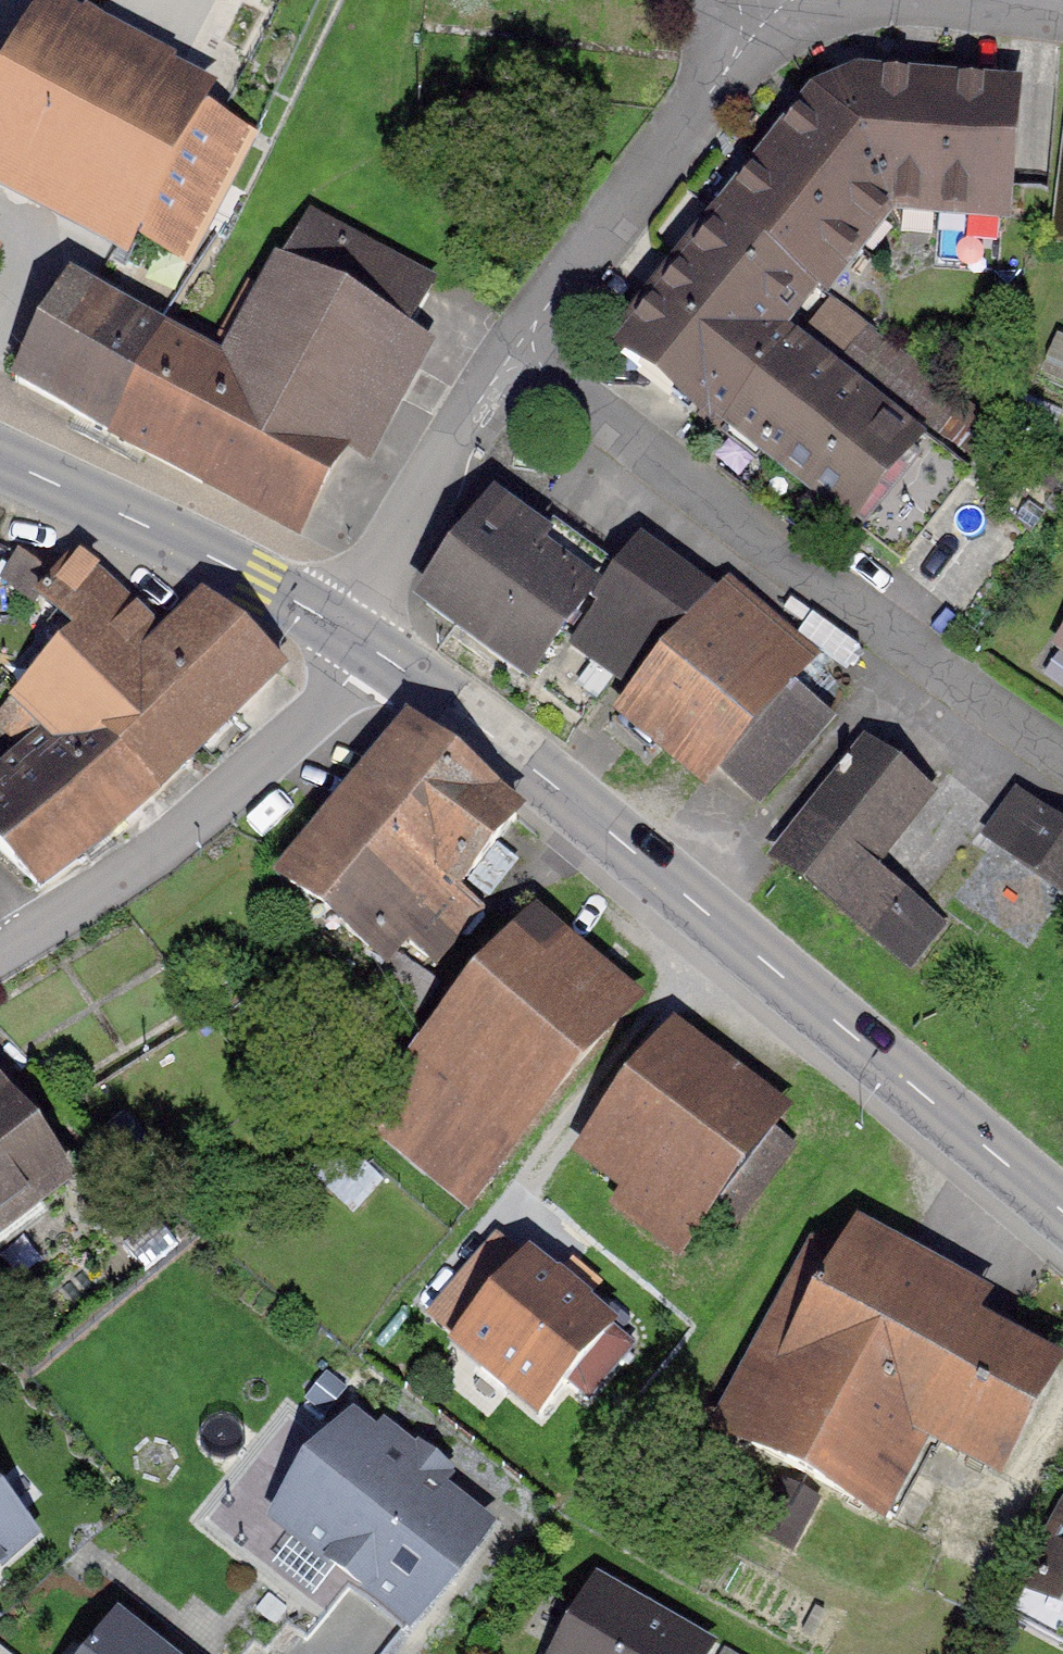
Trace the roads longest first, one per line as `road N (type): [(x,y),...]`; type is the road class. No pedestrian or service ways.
road 1 (tertiary): [(371,649),(541,778),(1062,1211)]
road 2 (residential): [(1062,744),(524,357)]
road 3 (residential): [(371,649),(164,845),(0,957)]
road 4 (residential): [(524,357),(539,318),(731,62),(760,0)]
road 5 (tertiary): [(0,460),(331,622)]
road 6 (residential): [(331,622),(496,377),(524,357)]

